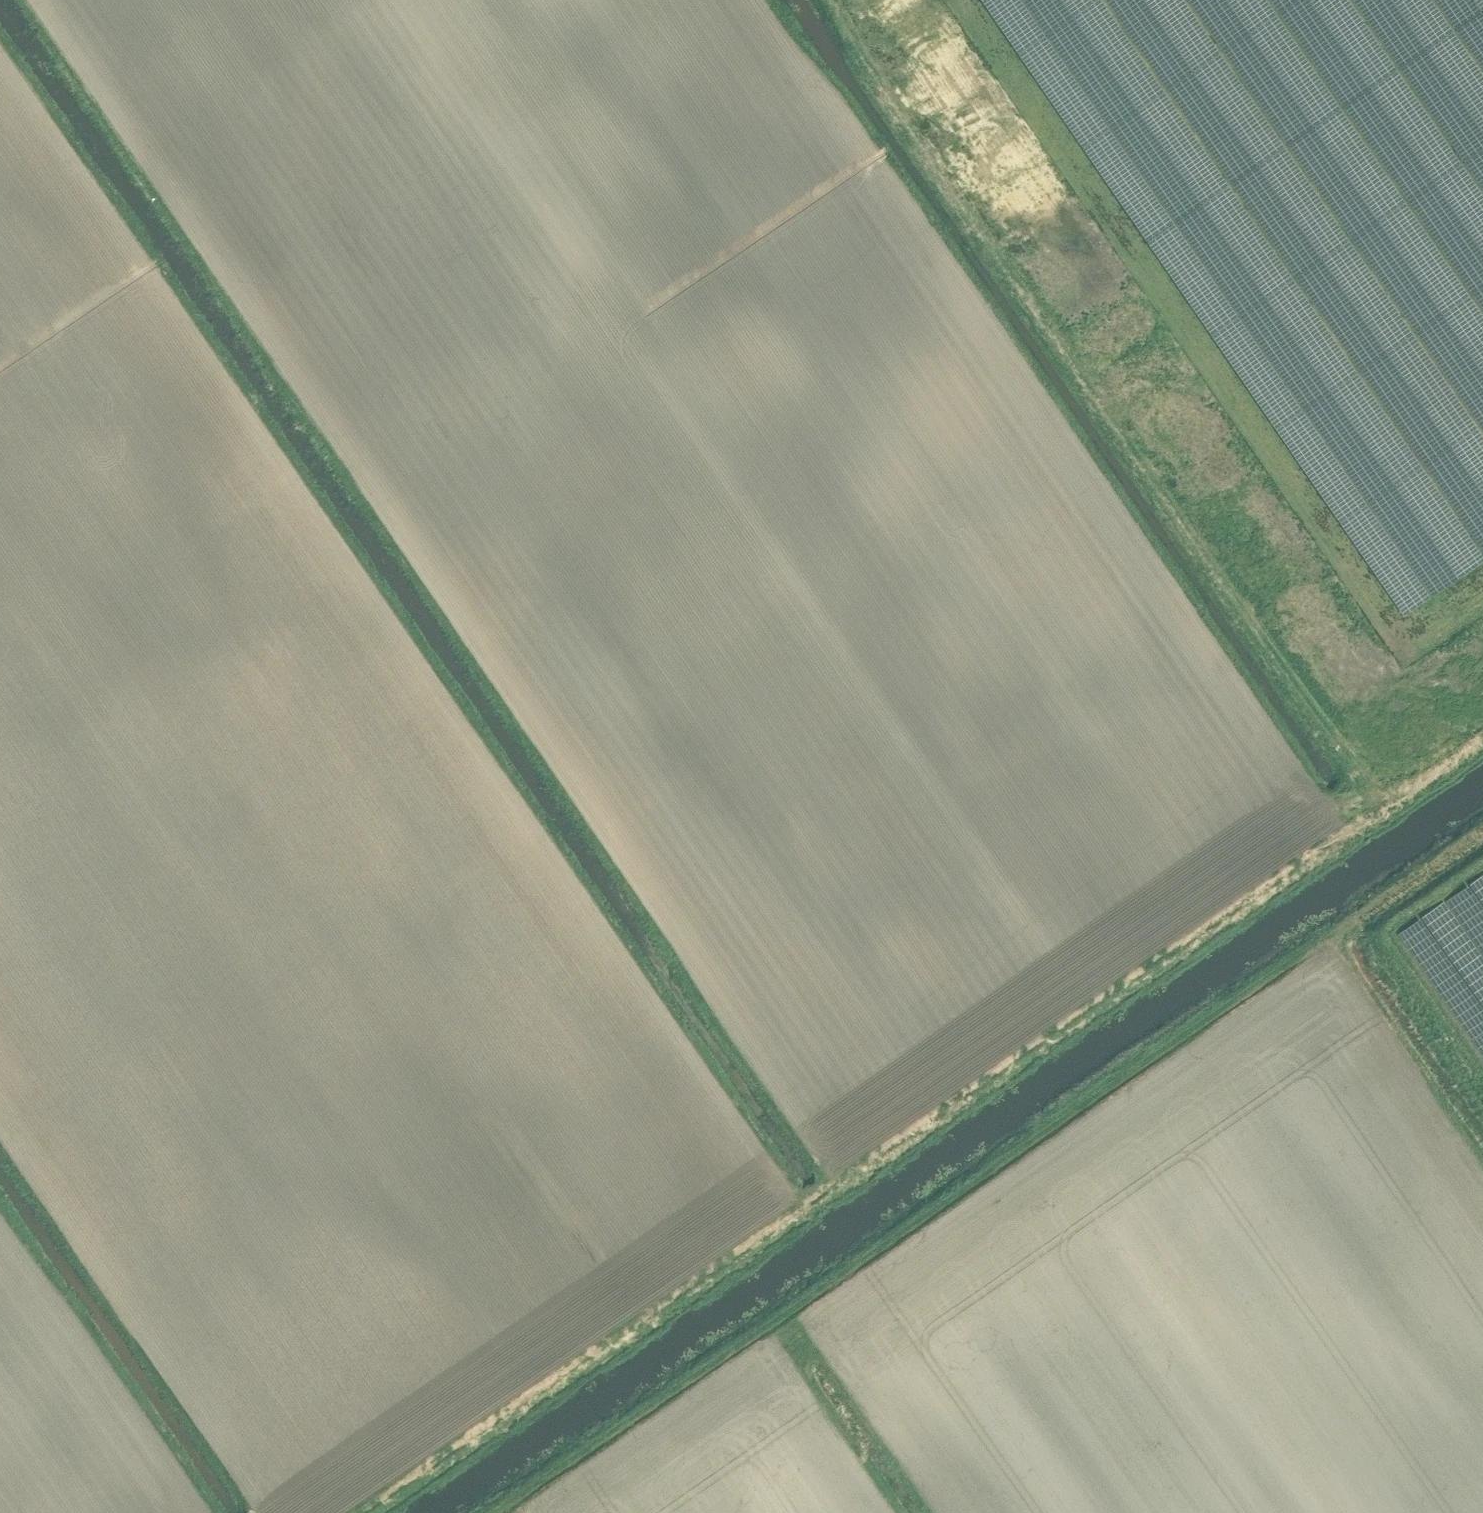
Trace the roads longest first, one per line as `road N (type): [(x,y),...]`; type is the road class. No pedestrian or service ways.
road 1 (track): [(341,1512),(1482,724)]

